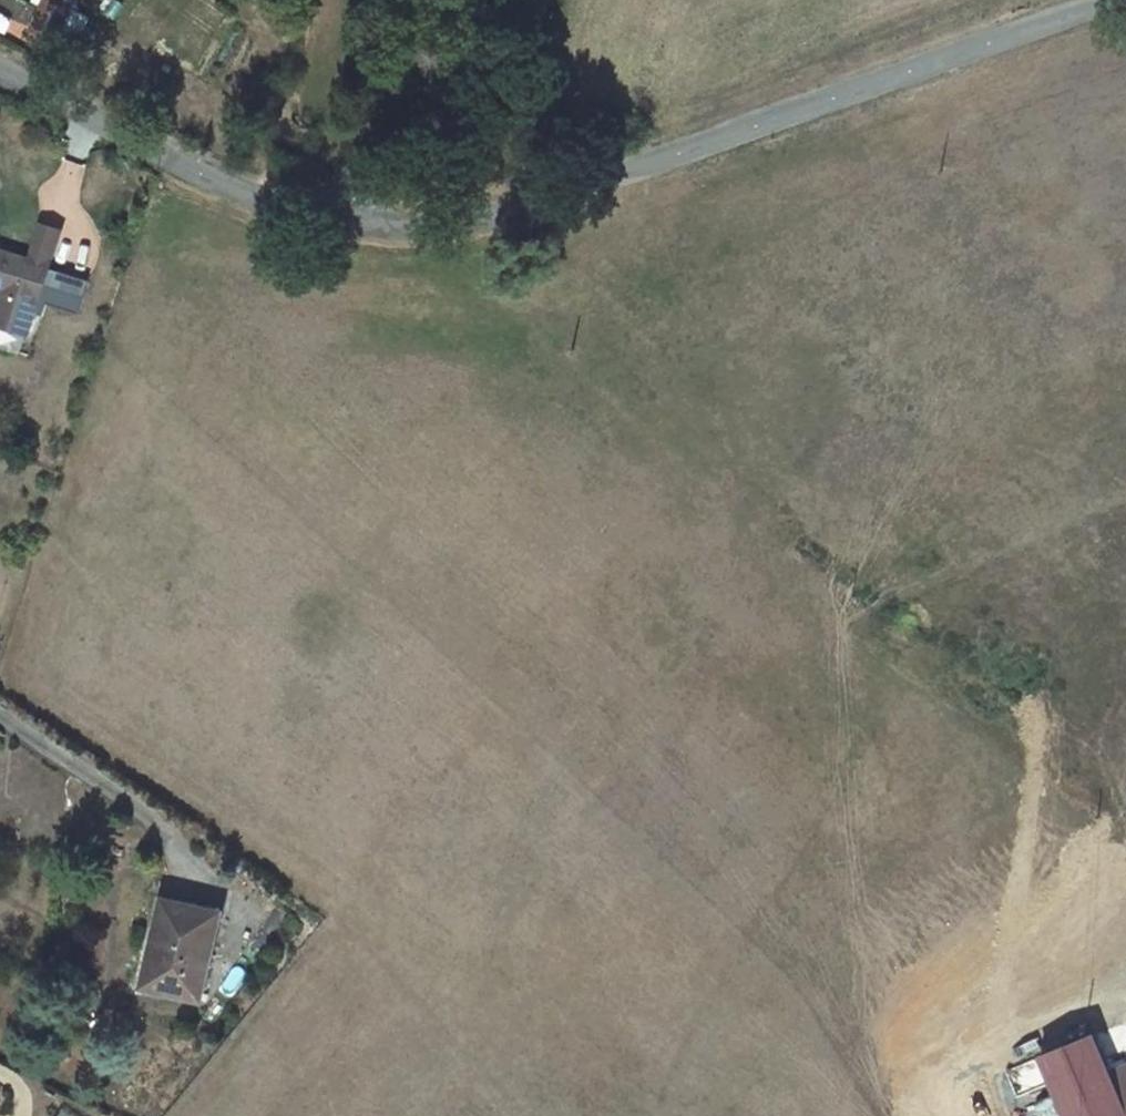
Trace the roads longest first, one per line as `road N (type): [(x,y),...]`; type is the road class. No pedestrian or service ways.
road 1 (tertiary): [(1125,0),(506,210),(412,231),(325,220)]
road 2 (tertiary): [(325,220),(265,204),(133,146),(0,74)]
road 3 (unclassified): [(325,220),(441,158),(536,0)]

